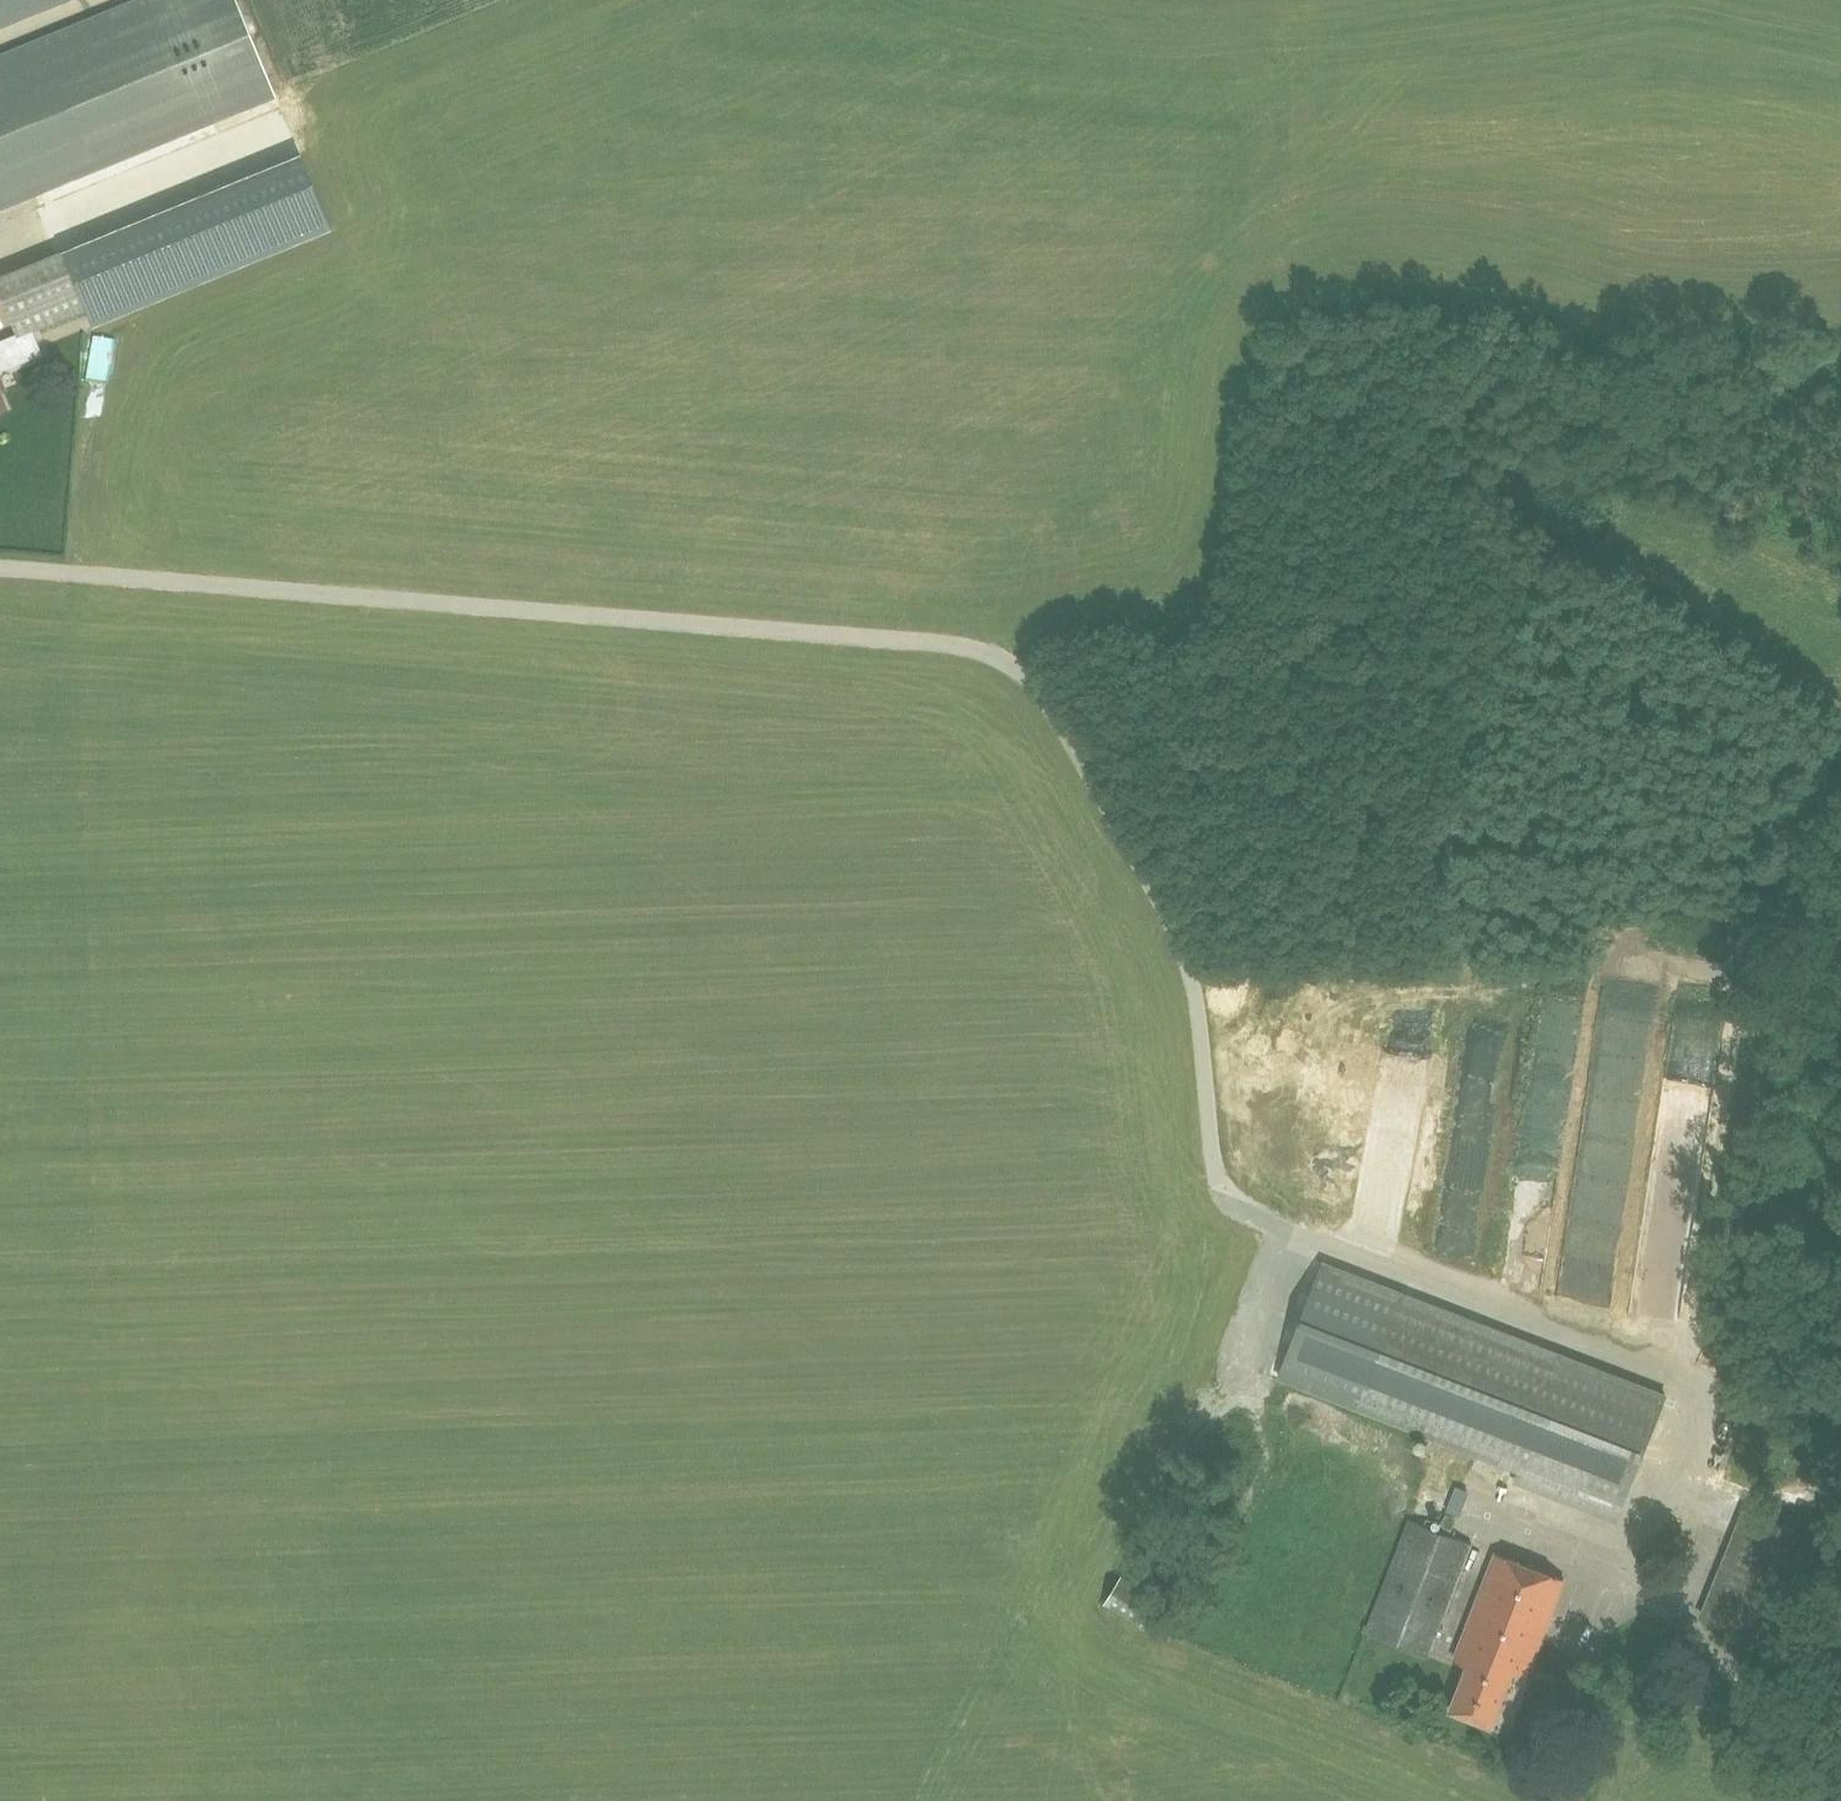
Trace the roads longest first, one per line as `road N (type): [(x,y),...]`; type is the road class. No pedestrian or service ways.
road 1 (track): [(0,565),(977,654),(1023,671),(1040,687),(1187,958),(1222,1189),(1377,1269),(1687,1380)]
road 2 (track): [(1840,739),(1753,956),(1684,1401),(1629,1586)]

